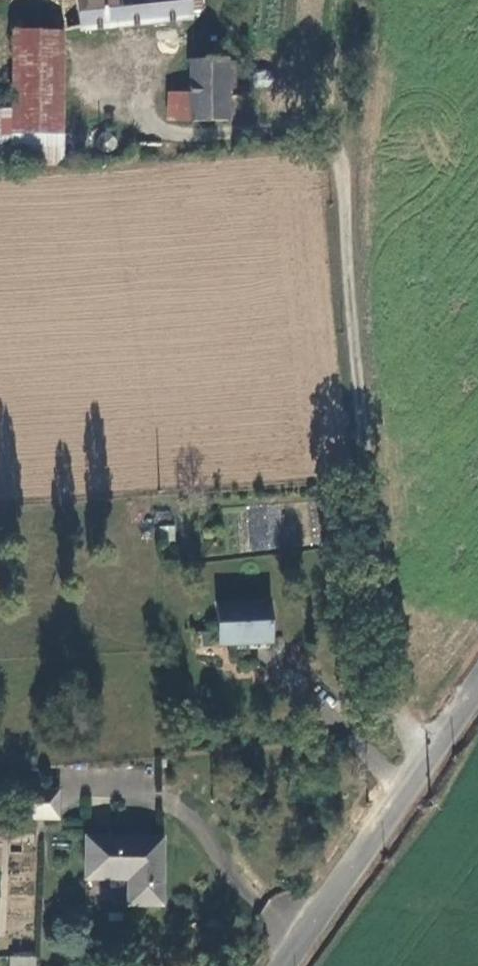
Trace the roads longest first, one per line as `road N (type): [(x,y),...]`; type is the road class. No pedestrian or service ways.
road 1 (tertiary): [(284,965),(477,685)]

